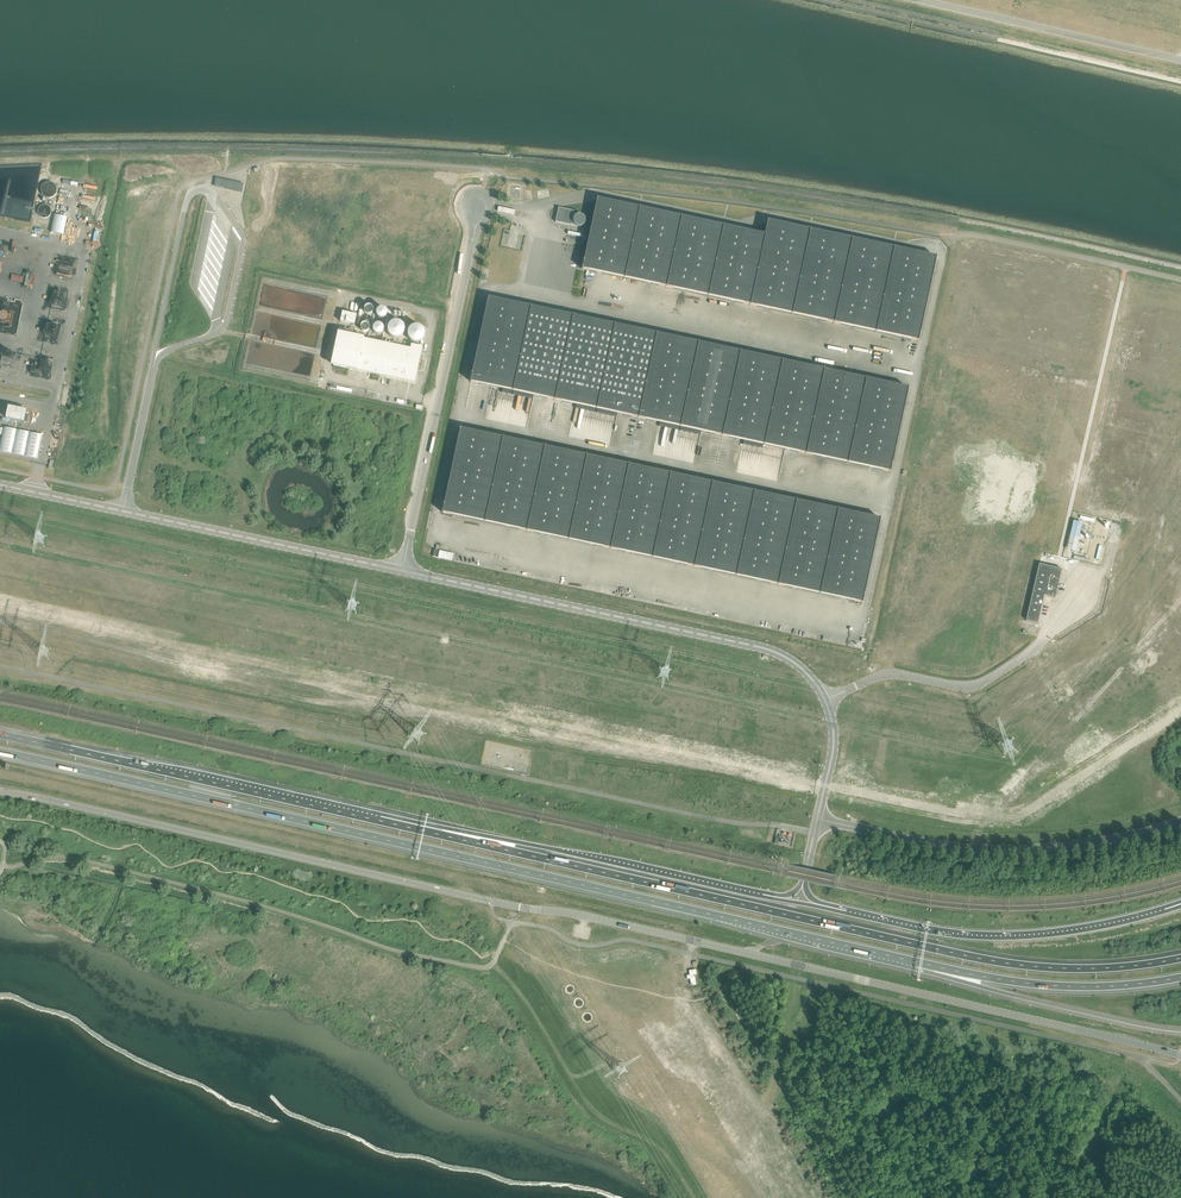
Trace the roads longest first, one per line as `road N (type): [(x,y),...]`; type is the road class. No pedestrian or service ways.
road 1 (unclassified): [(1180,1056),(0,791)]
road 2 (motorway): [(115,777),(917,962)]
road 3 (motorway): [(1180,958),(1090,968),(1007,962),(477,843)]
road 4 (unclassified): [(403,572),(788,659),(819,690),(833,724),(817,820)]
road 5 (unclassified): [(153,373),(164,354),(226,324),(242,239),(206,191),(188,197),(155,353)]
road 6 (unclassified): [(403,572),(484,188)]
road 7 (trunk): [(380,821),(0,734)]
road 8 (unclassified): [(817,820),(1003,850),(1095,843),(1180,822)]
road 9 (primary): [(1164,910),(1059,932),(979,936),(821,905)]
road 10 (track): [(490,967),(523,1000),(592,1109),(663,1152),(690,1197)]
road 11 (primary): [(773,898),(479,834)]
road 12 (unclassified): [(123,511),(403,572)]
road 13 (motorway): [(917,962),(1013,996),(1180,1031)]
road 14 (unclassified): [(1180,60),(921,0)]
road 15 (motorway): [(917,962),(1073,986),(1180,977)]
road 16 (unclassified): [(958,235),(1180,281)]
road 17 (unclassified): [(153,373),(123,511)]
road 18 (track): [(766,1113),(795,978)]
road 19 (unclassified): [(0,486),(123,511)]

